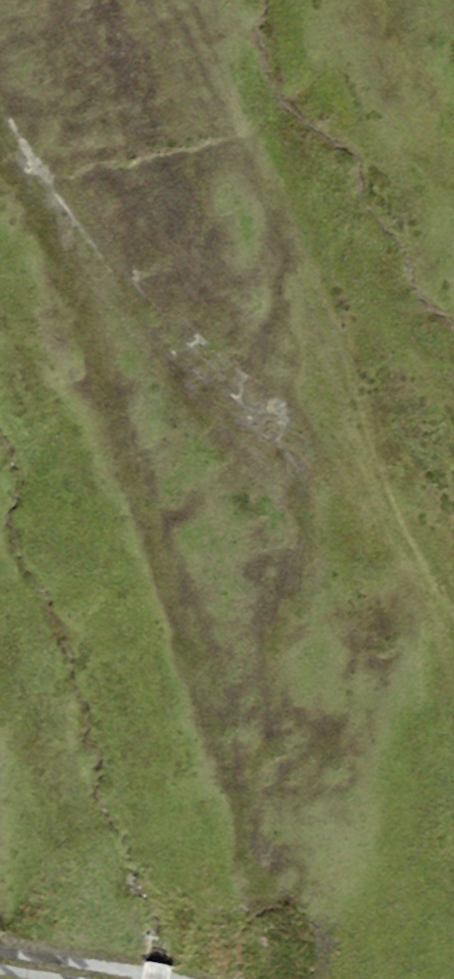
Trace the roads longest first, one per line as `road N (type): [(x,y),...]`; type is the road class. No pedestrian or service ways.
road 1 (track): [(0,141),(134,309),(280,394),(394,522),(453,657)]
road 2 (track): [(340,462),(197,64),(160,0)]
road 3 (track): [(129,978),(0,959)]

